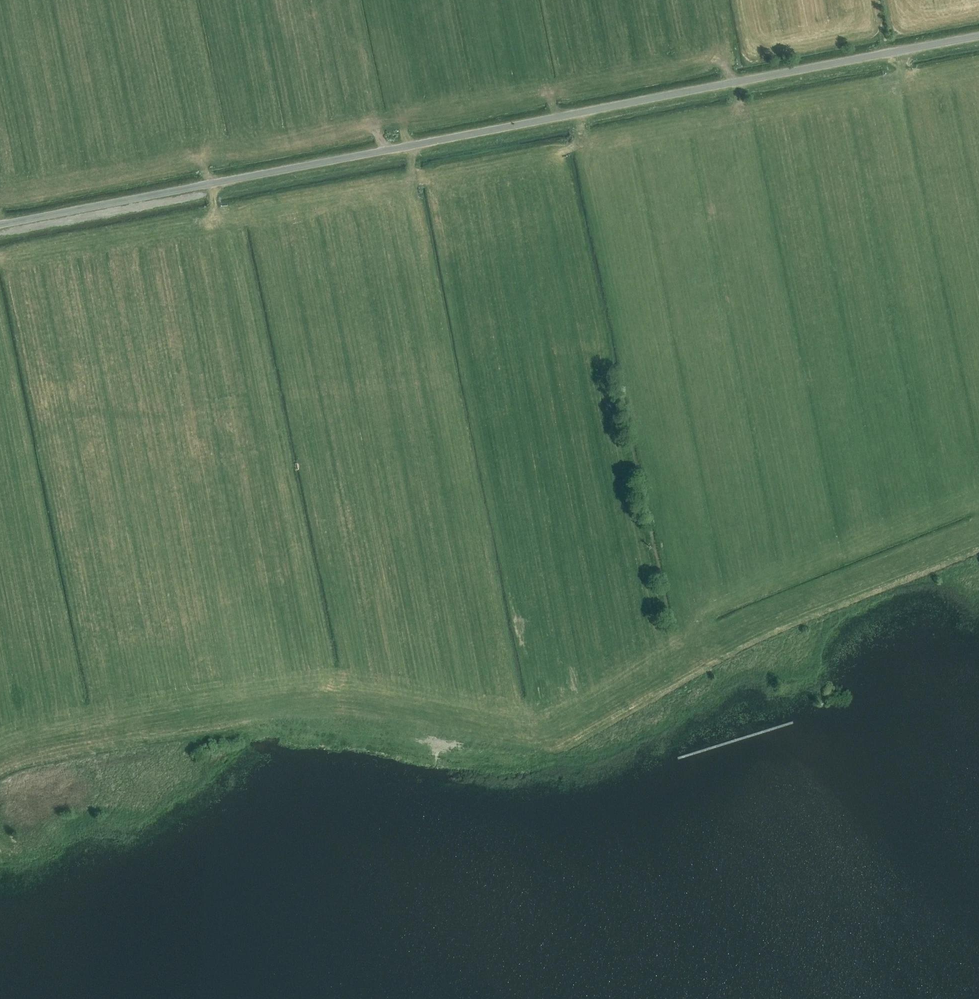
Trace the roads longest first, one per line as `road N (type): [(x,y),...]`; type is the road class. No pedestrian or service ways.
road 1 (unclassified): [(0,224),(978,36)]

